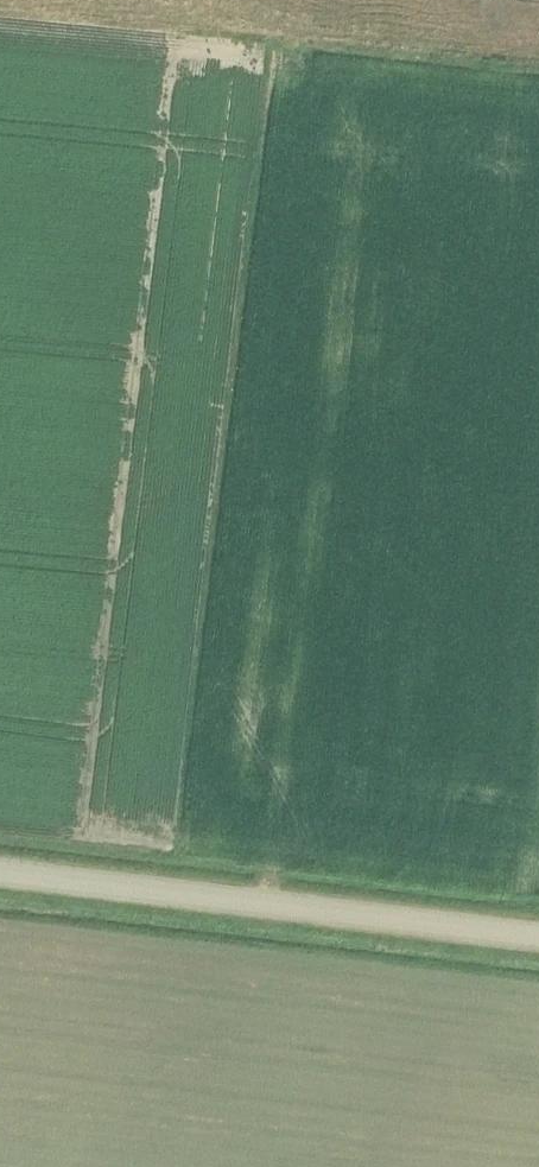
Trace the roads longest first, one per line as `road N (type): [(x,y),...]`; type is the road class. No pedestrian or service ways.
road 1 (unclassified): [(538,934),(0,871)]

